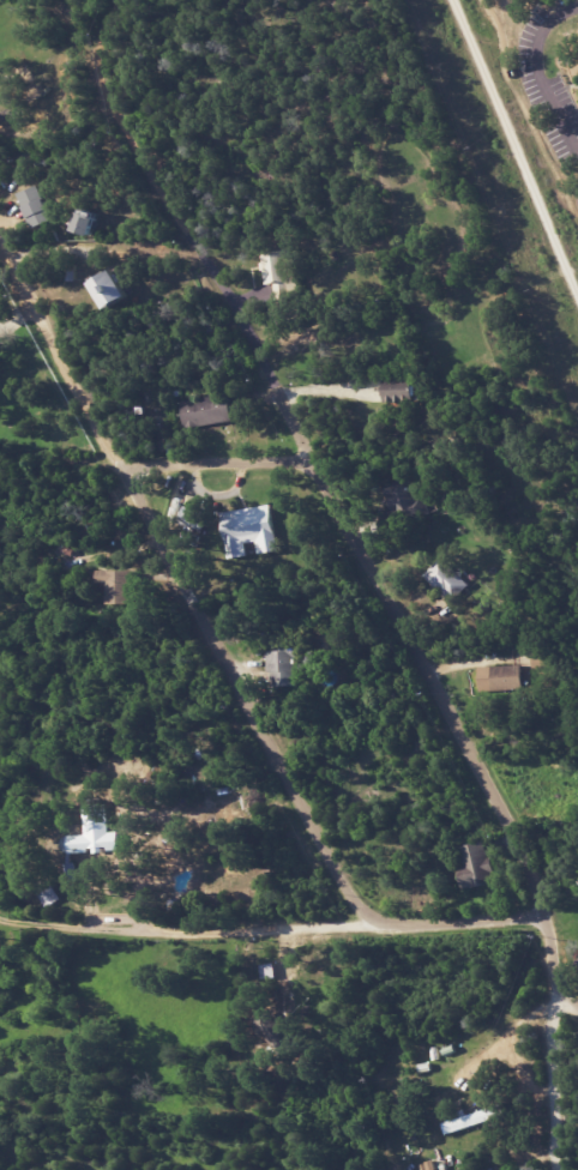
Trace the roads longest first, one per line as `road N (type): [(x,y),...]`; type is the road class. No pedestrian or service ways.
road 1 (residential): [(113,0),(96,64),(224,285),(501,807),(542,894),(554,973),(577,1005)]
road 2 (residential): [(401,921),(372,912),(349,893),(0,240)]
road 3 (residential): [(121,459),(308,445),(441,460)]
road 4 (residential): [(577,293),(455,0)]
road 5 (residential): [(136,933),(401,921)]
road 6 (residential): [(559,1169),(553,1039),(560,987)]
road 7 (residential): [(549,917),(401,921)]

